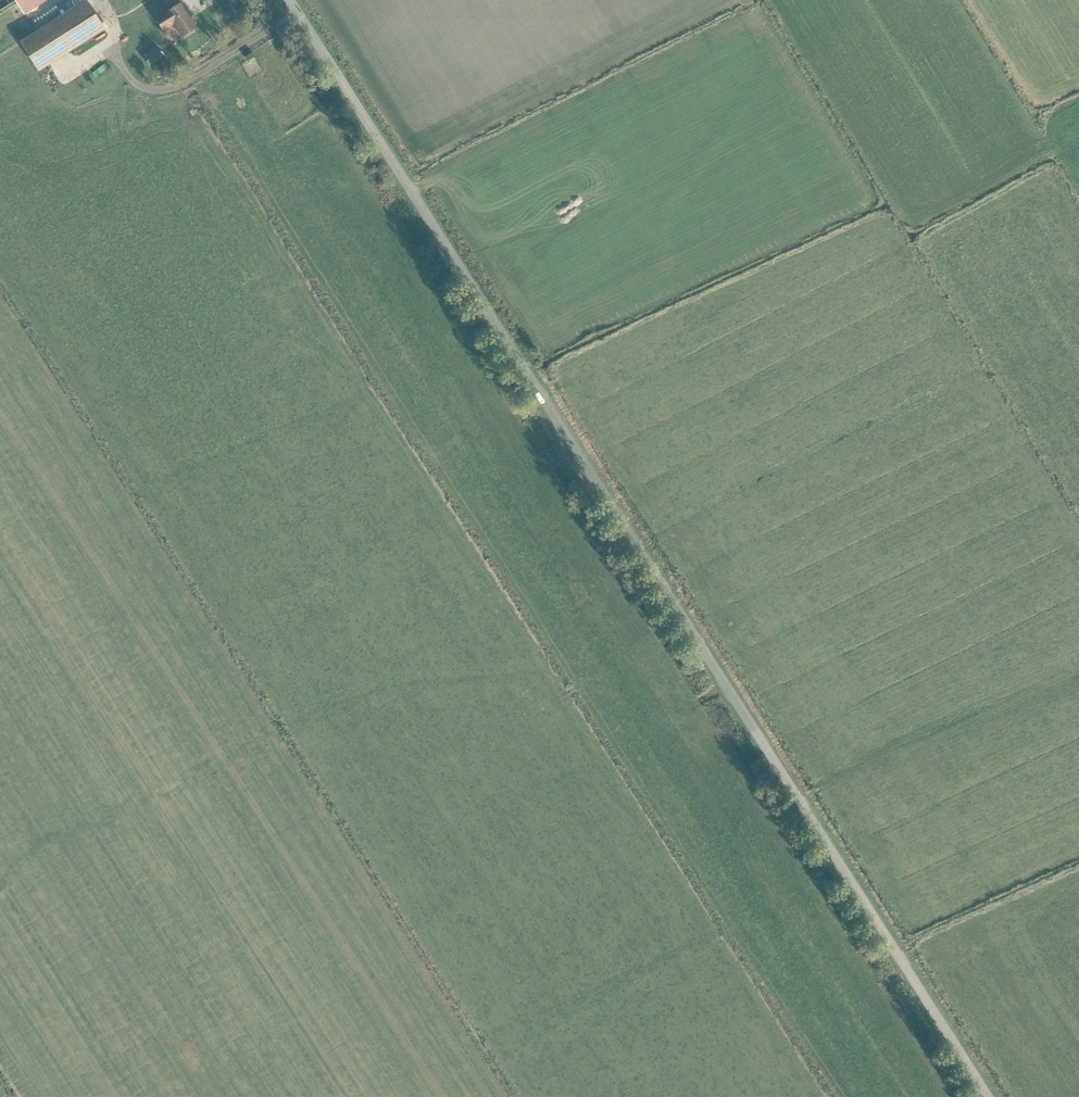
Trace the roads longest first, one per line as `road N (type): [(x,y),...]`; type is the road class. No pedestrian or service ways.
road 1 (unclassified): [(991,1096),(289,0)]

